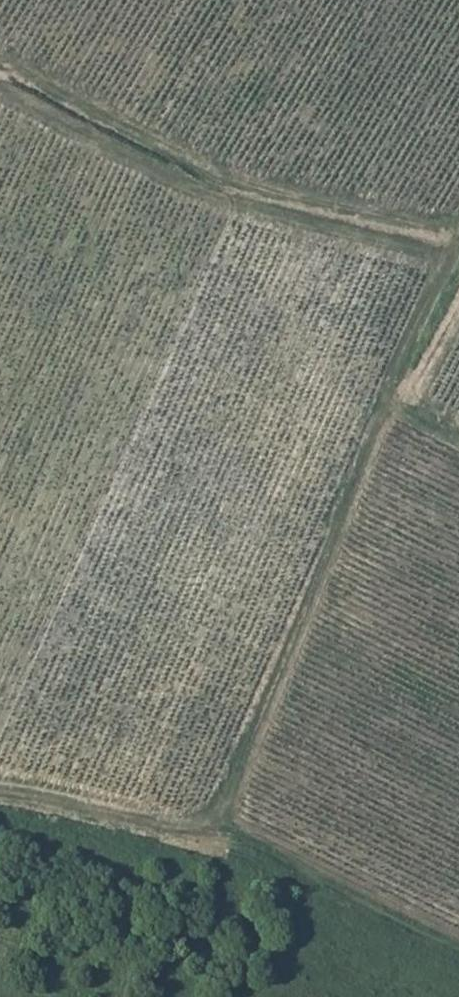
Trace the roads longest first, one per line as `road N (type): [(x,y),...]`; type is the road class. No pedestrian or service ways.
road 1 (track): [(453,254),(395,376),(213,826)]
road 2 (track): [(0,72),(115,144),(227,192),(453,254)]
road 3 (track): [(0,788),(225,829),(458,944)]

